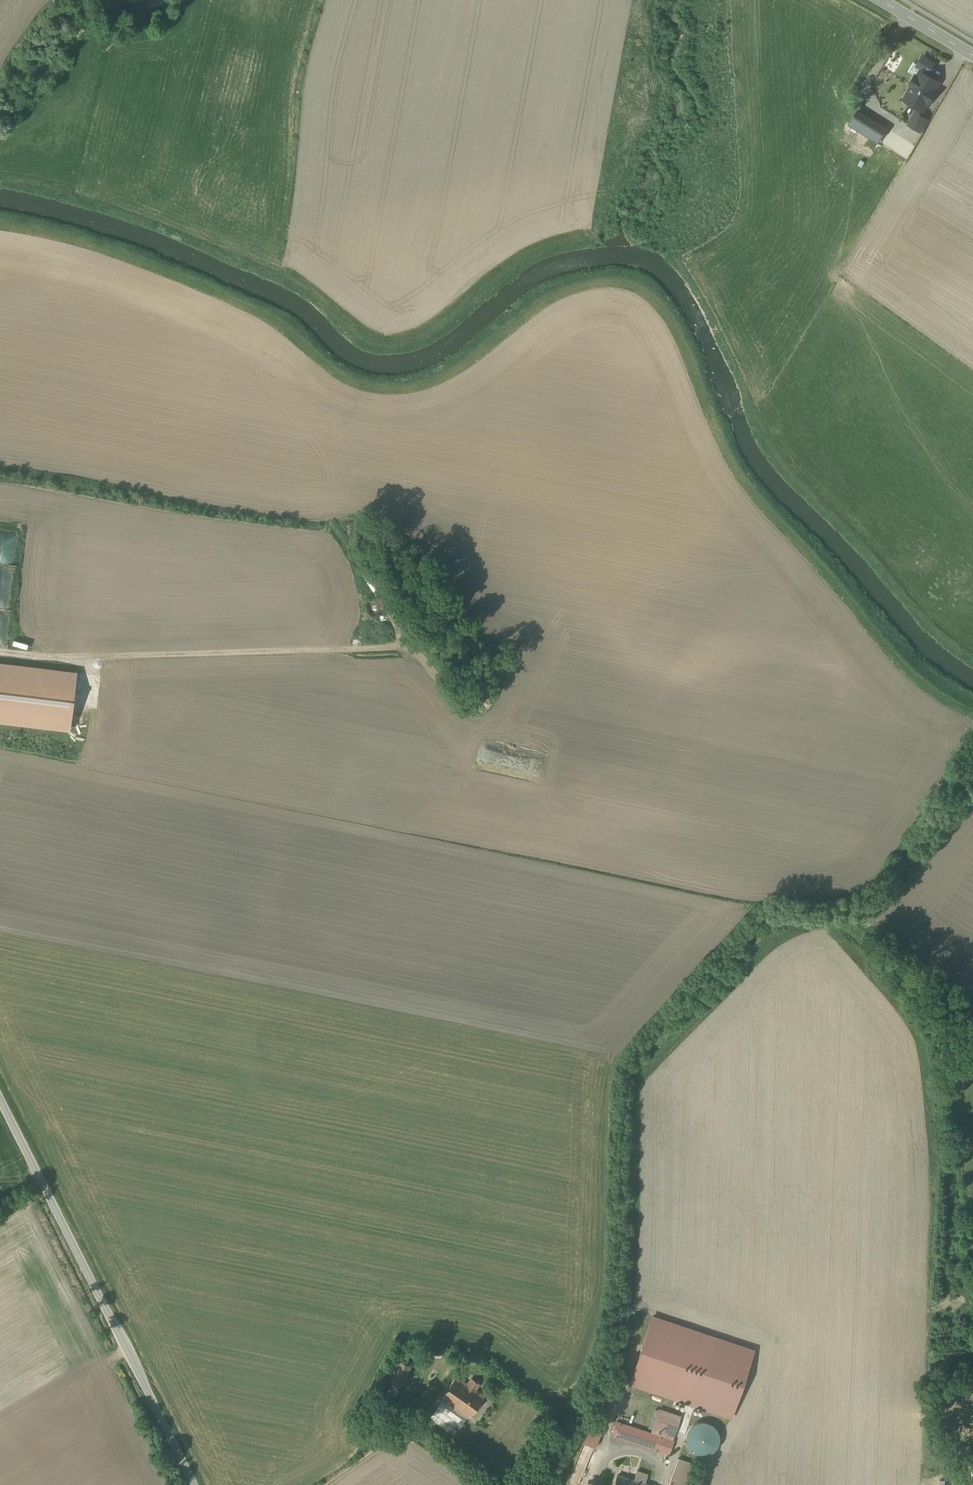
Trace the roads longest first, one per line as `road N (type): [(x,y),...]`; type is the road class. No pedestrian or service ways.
road 1 (unclassified): [(195,1484),(0,1095)]
road 2 (track): [(0,651),(54,658),(414,650)]

